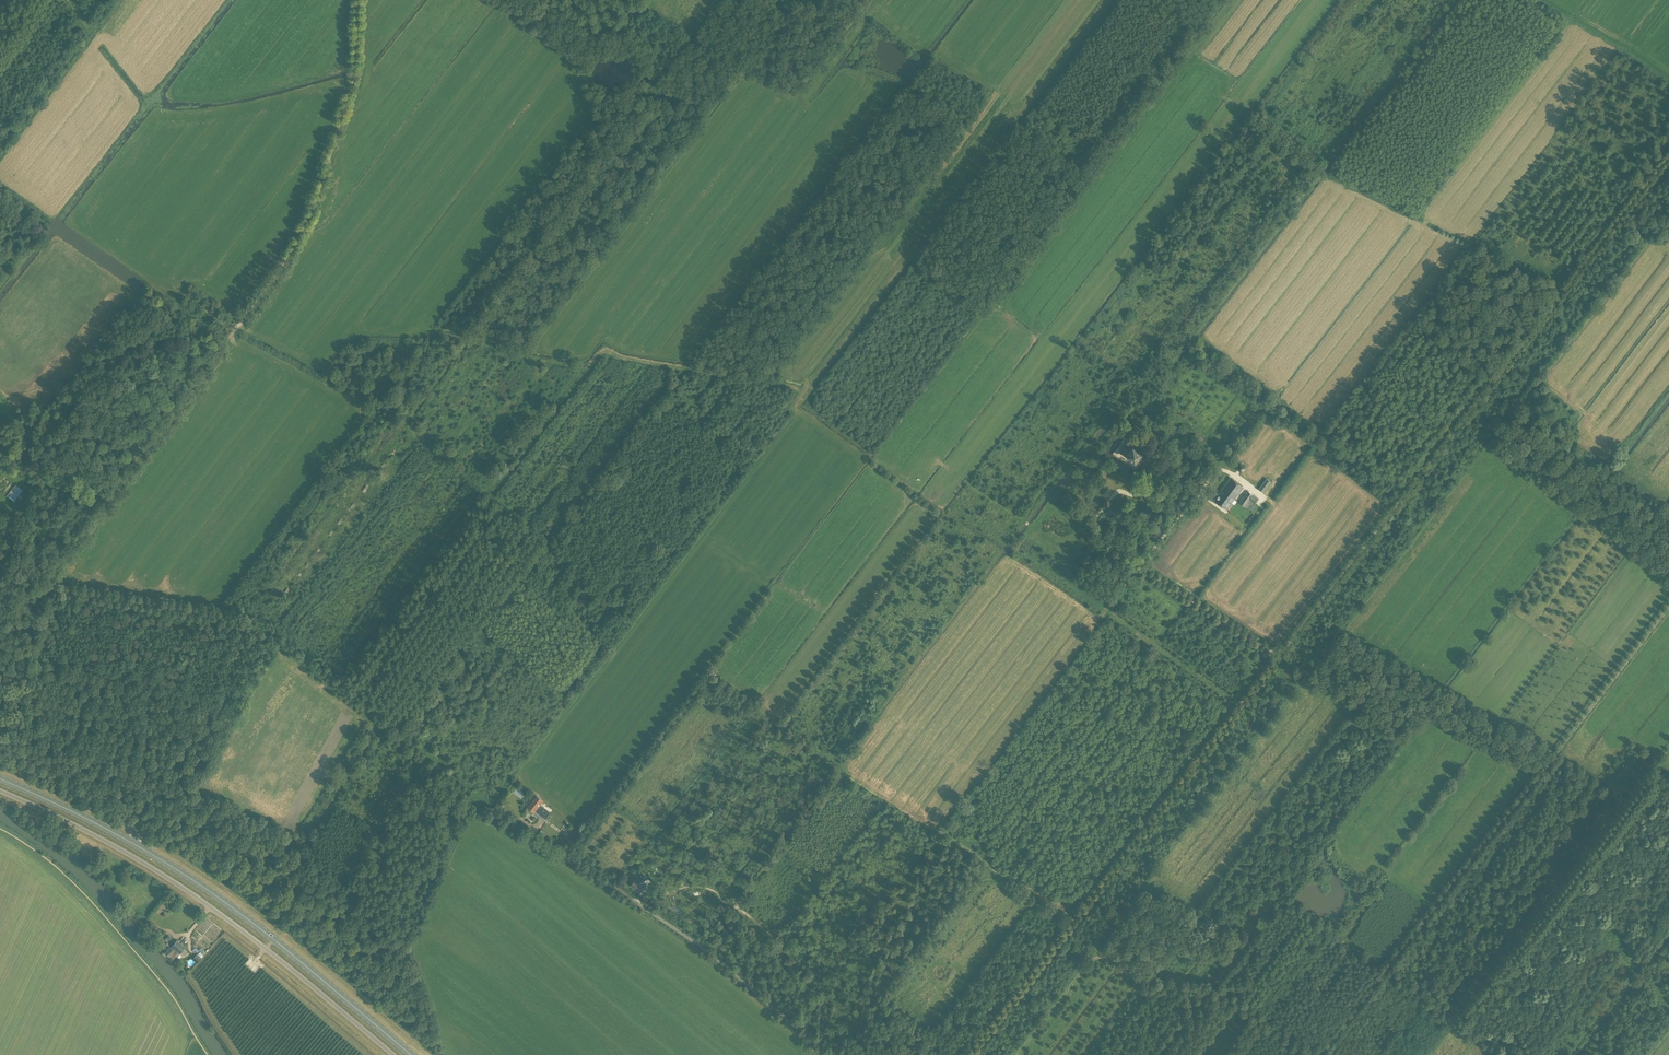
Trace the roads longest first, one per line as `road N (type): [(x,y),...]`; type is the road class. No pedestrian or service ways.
road 1 (track): [(0,736),(29,653),(54,618),(43,584),(235,617),(275,547),(316,506),(335,464),(381,429),(401,389),(432,360),(433,337),(476,307),(501,247),(541,210),(569,158),(602,133),(613,101),(648,80),(645,52),(631,37),(585,37),(531,0)]
road 2 (track): [(1073,920),(1668,153)]
road 3 (track): [(359,0),(353,74),(290,253),(43,584),(0,580)]
road 4 (track): [(604,350),(492,493),(546,539),(399,726),(388,730),(263,628),(235,617)]
road 5 (track): [(1073,920),(706,678),(571,862)]
road 6 (track): [(1317,1054),(1668,607)]
road 7 (track): [(493,495),(406,423),(656,98)]
road 8 (primary): [(411,1054),(200,885),(0,779)]
road 9 (unclassified): [(393,1054),(155,869),(0,791)]
road 10 (track): [(1317,1054),(1218,989),(1146,980),(1103,957),(1089,962),(1017,1054)]
road 11 (unclassified): [(830,1054),(686,937),(530,838)]
road 12 (track): [(426,762),(354,881),(341,886),(327,877),(307,888),(283,927)]
road 13 (track): [(547,537),(679,368)]
road 14 (track): [(530,838),(476,807),(388,730)]
road 15 (track): [(1073,920),(967,1054)]
road 16 (track): [(571,859),(604,823),(624,818),(629,851),(653,881)]

